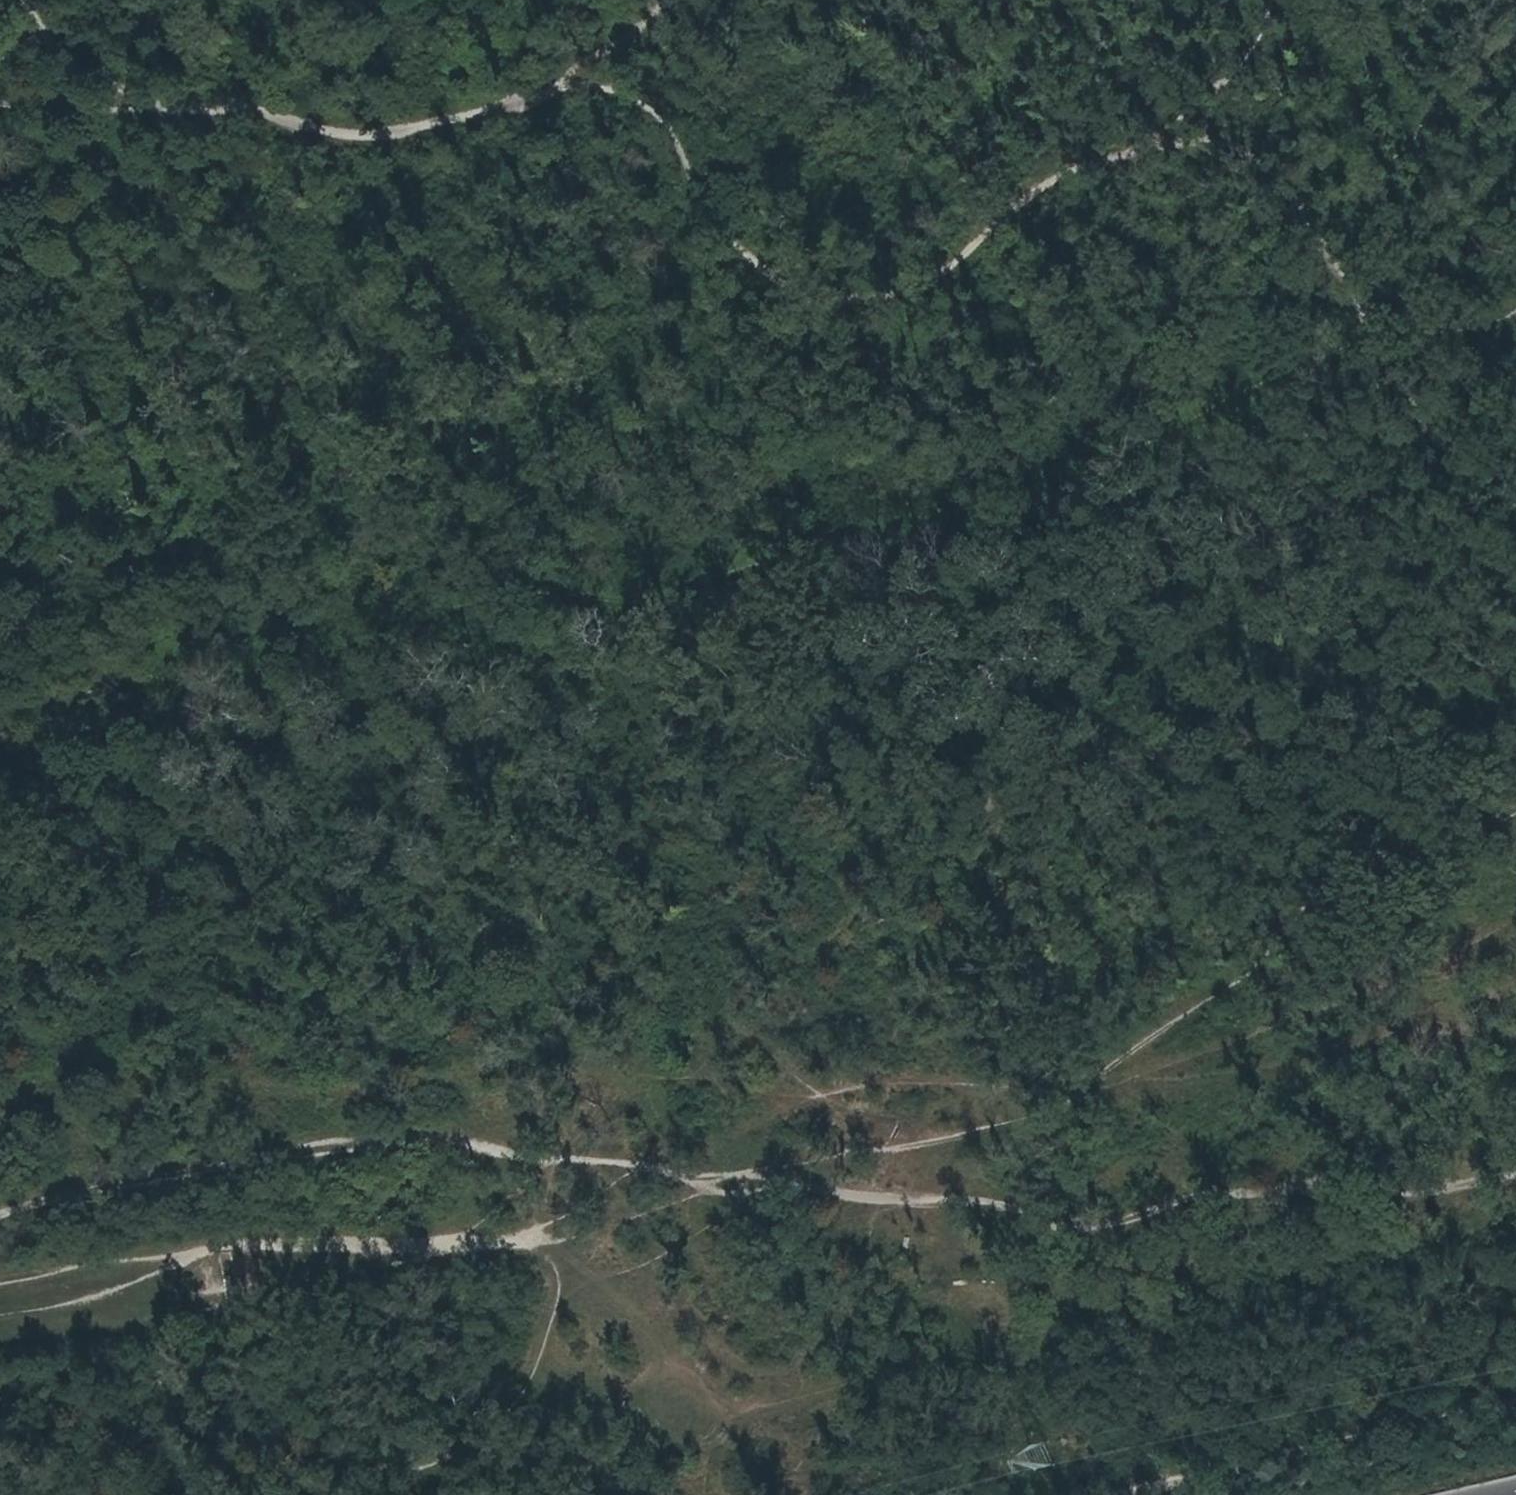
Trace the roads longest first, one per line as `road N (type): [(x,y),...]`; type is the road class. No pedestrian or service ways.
road 1 (track): [(1515,1416),(1160,1494)]

